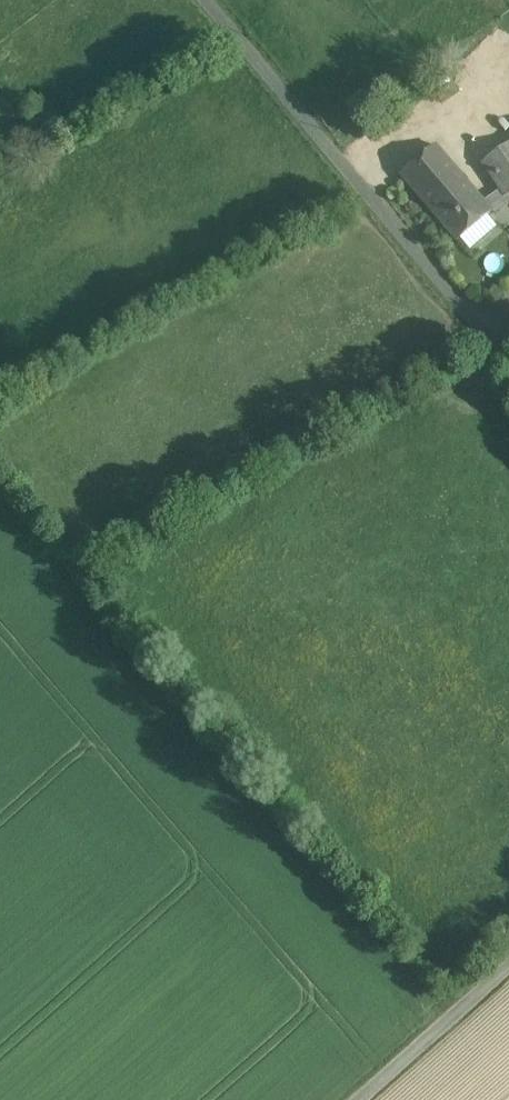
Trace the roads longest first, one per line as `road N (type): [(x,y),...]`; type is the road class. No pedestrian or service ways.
road 1 (track): [(508,363),(207,0)]
road 2 (unclassified): [(344,1099),(508,954)]
road 3 (track): [(360,183),(508,69)]

